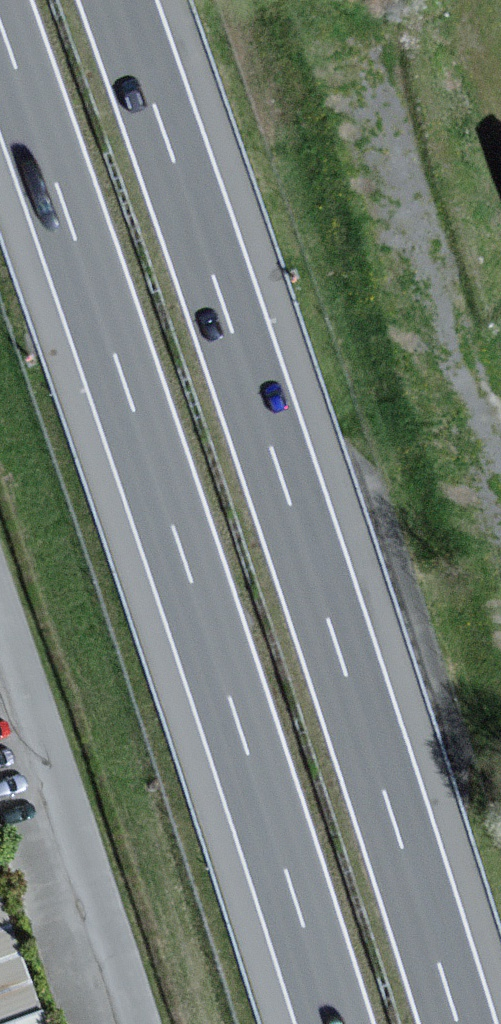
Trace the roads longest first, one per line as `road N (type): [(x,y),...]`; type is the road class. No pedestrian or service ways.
road 1 (motorway): [(459,1023),(118,0)]
road 2 (motorway): [(0,28),(333,1023)]
road 3 (unclassified): [(137,1023),(0,615)]

